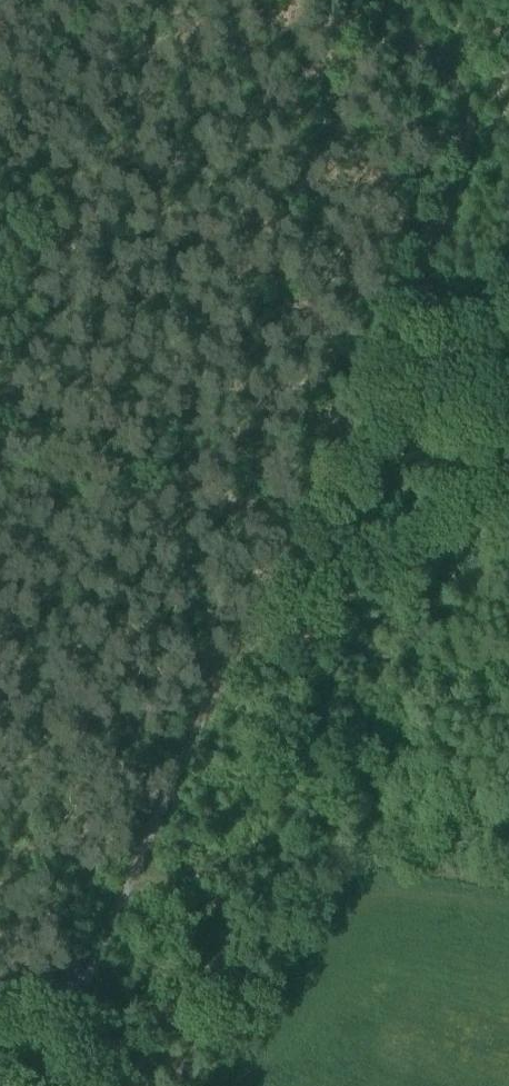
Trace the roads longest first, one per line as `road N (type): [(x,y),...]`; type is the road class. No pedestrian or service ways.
road 1 (track): [(301,526),(130,880),(94,972),(39,1001),(0,998)]
road 2 (track): [(469,149),(412,301),(301,526)]
road 3 (track): [(131,0),(469,149)]
road 4 (track): [(0,427),(301,526)]
road 5 (track): [(469,149),(472,115),(381,0)]
road 6 (track): [(250,633),(426,669)]
road 7 (track): [(130,880),(293,944)]

